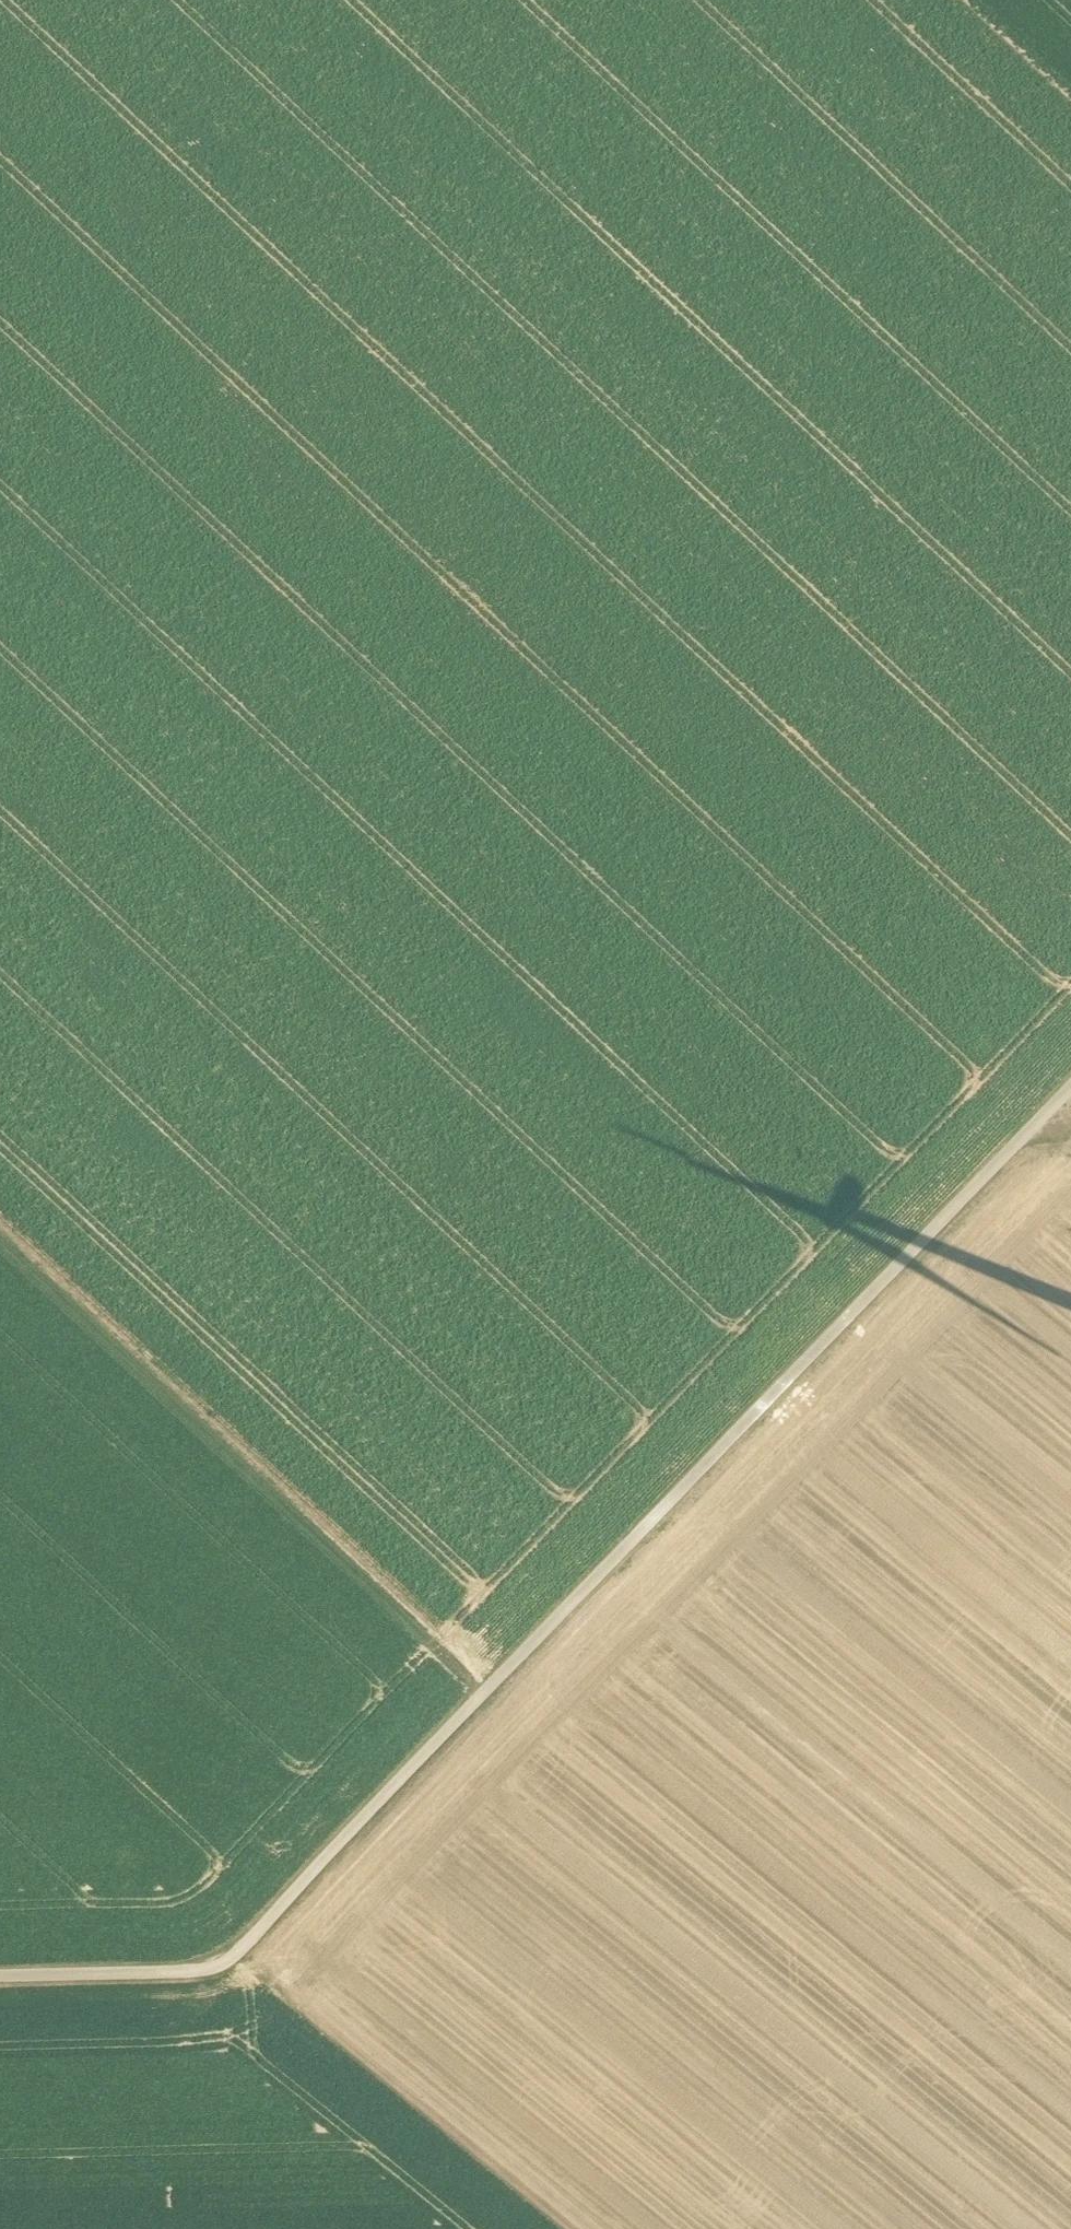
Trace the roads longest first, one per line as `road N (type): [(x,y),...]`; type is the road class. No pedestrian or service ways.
road 1 (track): [(0,1974),(204,1971),(248,1942),(1070,1095)]
road 2 (track): [(0,1240),(489,1697)]

